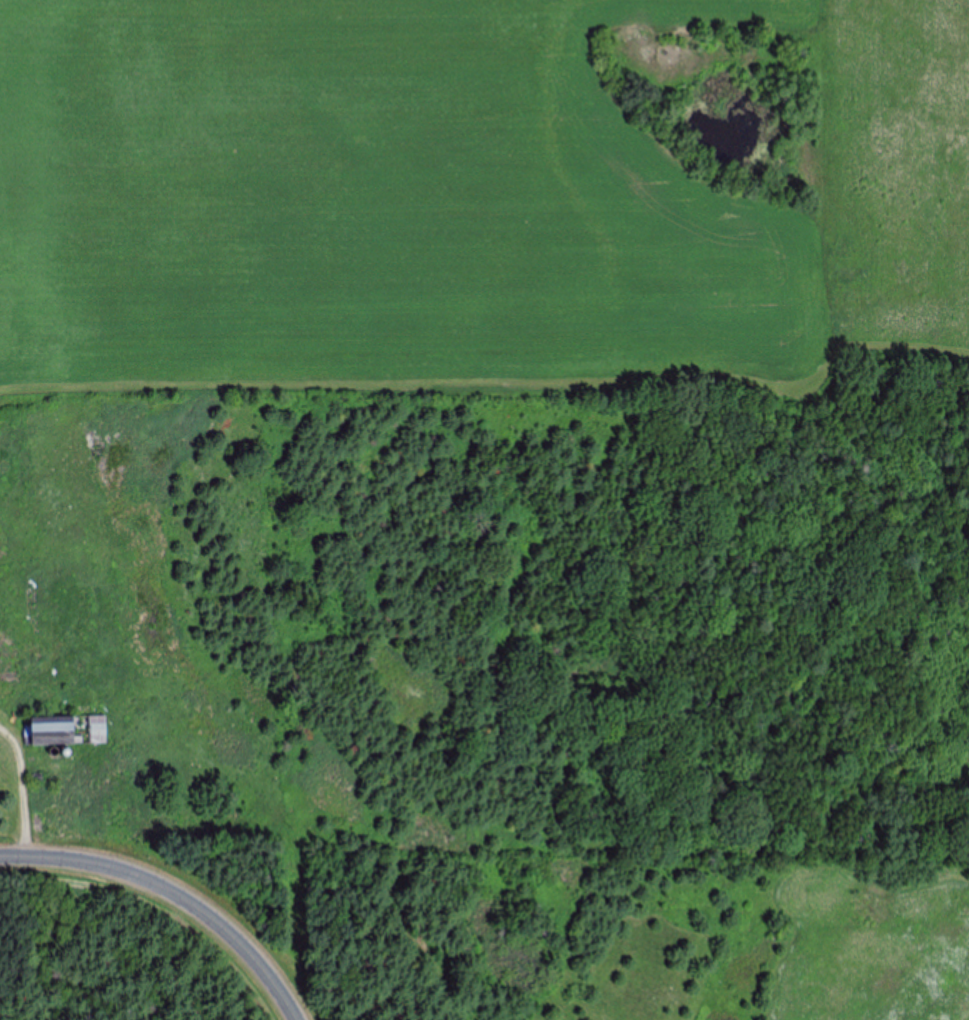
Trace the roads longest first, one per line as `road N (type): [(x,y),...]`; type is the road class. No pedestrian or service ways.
road 1 (secondary): [(293,1019),(227,932),(163,889),(119,870),(0,856)]

